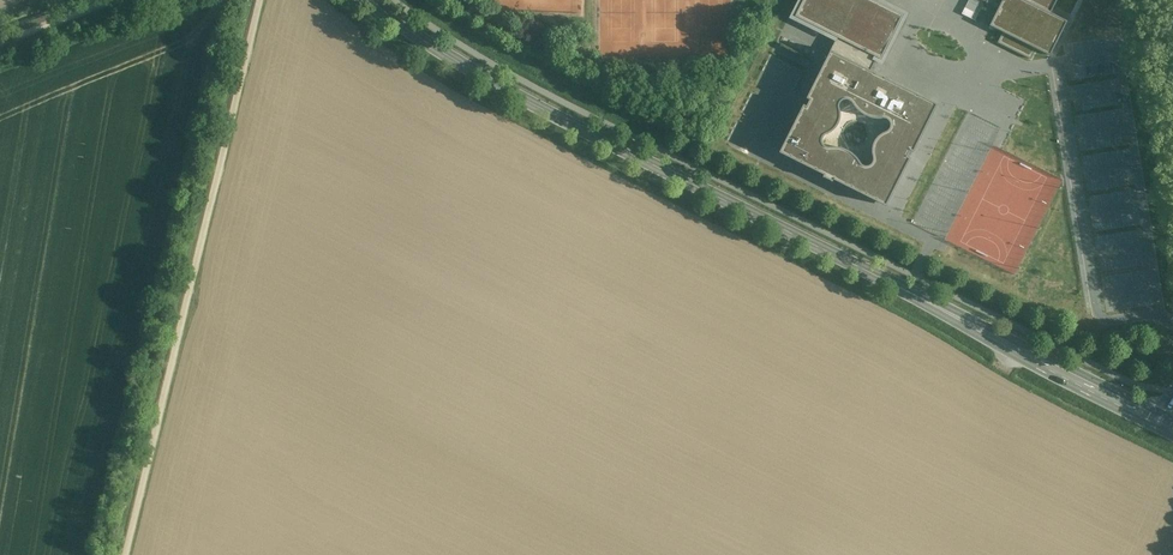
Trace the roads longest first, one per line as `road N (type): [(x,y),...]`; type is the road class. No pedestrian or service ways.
road 1 (secondary): [(372,0),(521,99),(1172,429)]
road 2 (unclassified): [(263,0),(130,554)]
road 3 (unclassified): [(125,0),(0,48)]

